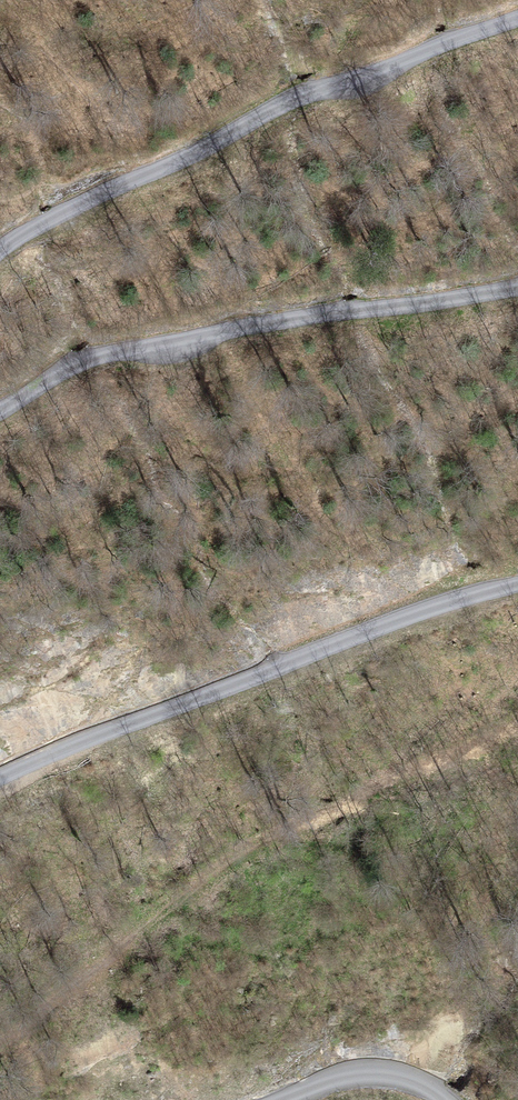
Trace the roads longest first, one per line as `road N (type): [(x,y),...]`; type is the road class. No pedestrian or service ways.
road 1 (unclassified): [(0,249),(309,92),(517,18)]
road 2 (unclassified): [(0,778),(423,613),(517,584)]
road 3 (unclassified): [(517,289),(108,352),(0,411)]
road 4 (unclassified): [(448,1099),(407,1077),(371,1073),(333,1077),(287,1099)]

